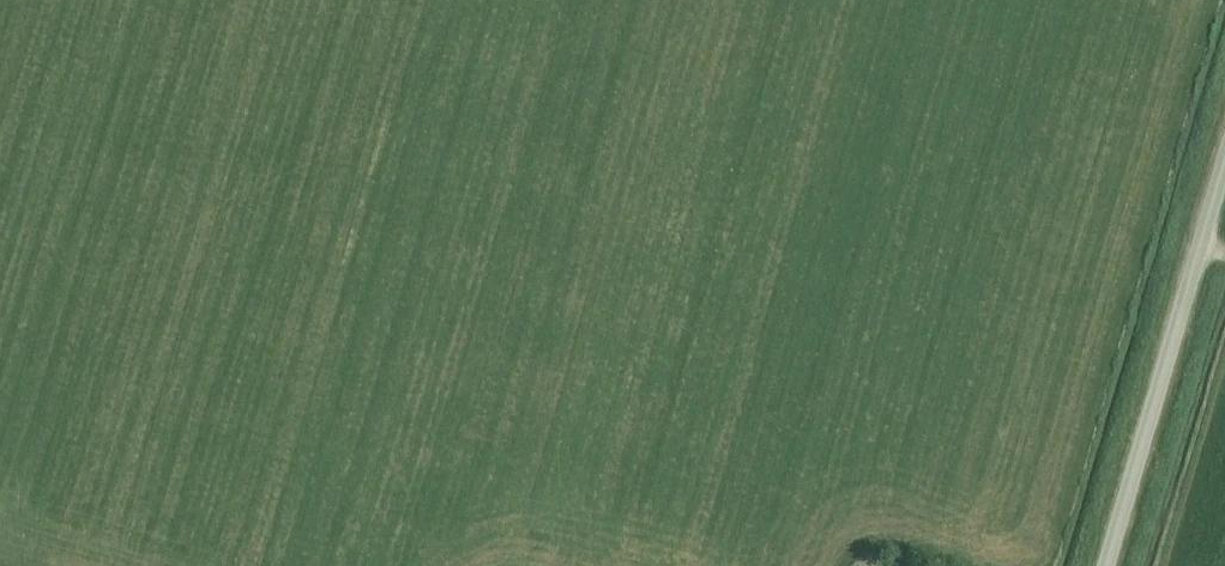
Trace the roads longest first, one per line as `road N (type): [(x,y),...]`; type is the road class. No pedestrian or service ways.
road 1 (unclassified): [(1106,565),(1224,162)]

